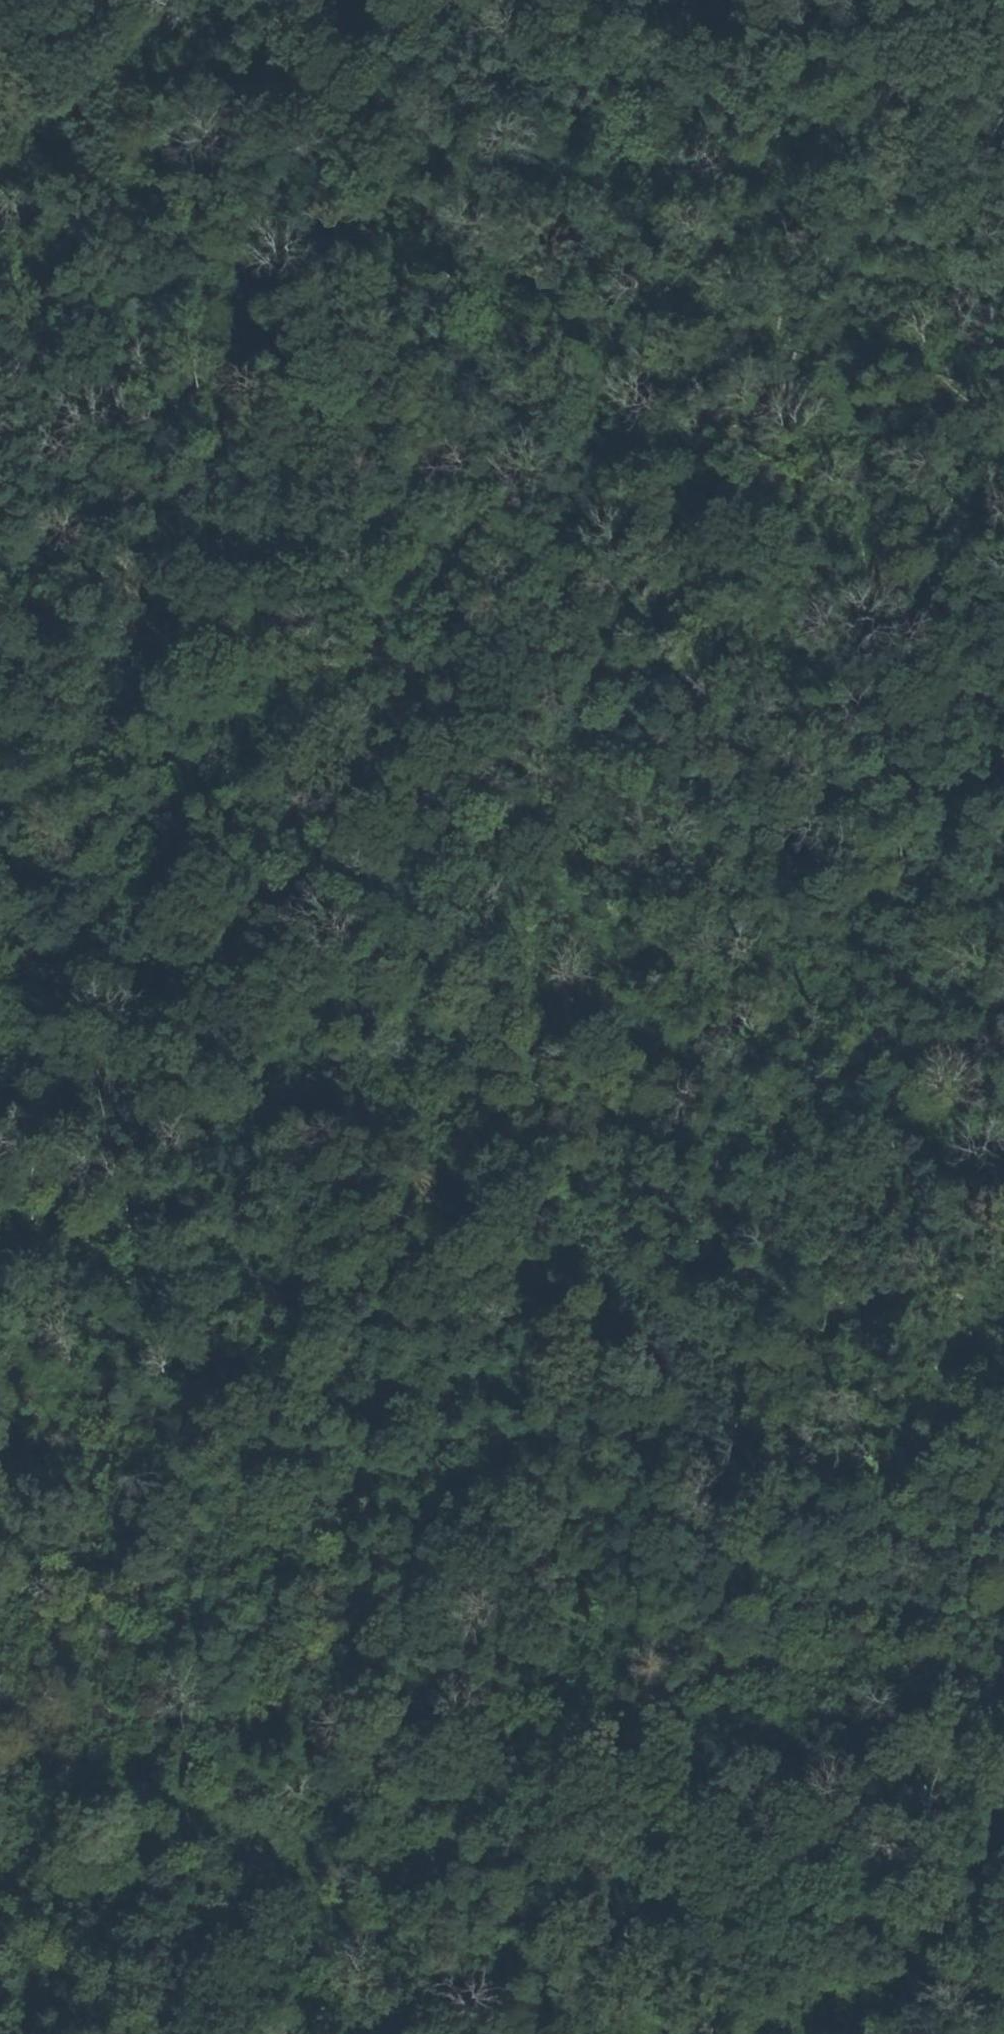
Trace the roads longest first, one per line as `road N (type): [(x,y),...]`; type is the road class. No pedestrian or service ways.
road 1 (track): [(918,0),(804,224),(784,319)]
road 2 (track): [(1003,1812),(766,1763)]

